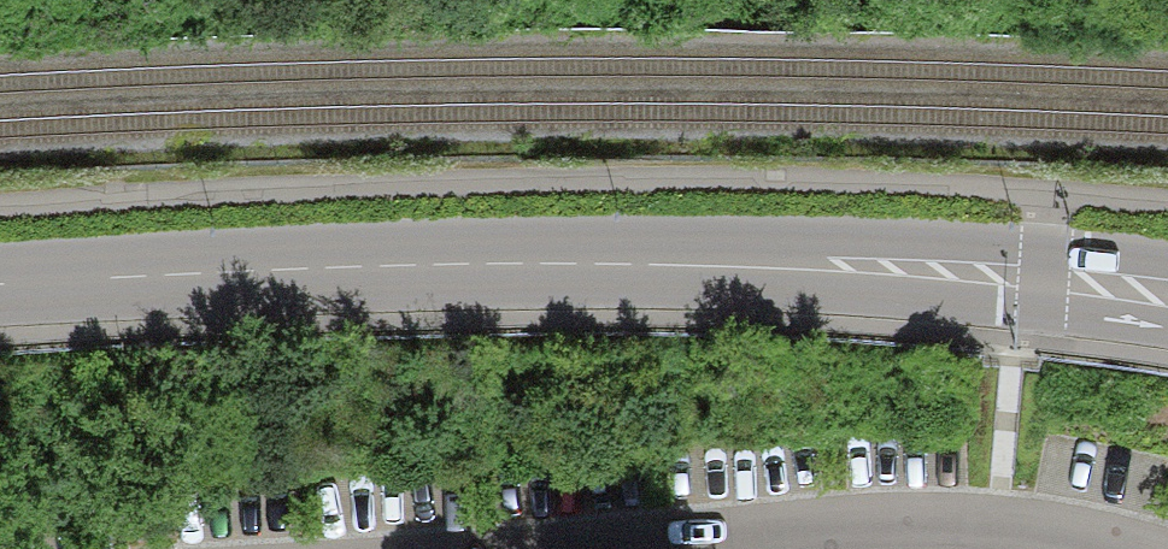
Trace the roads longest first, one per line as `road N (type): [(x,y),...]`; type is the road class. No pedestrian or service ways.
road 1 (secondary): [(1167,297),(1041,278),(789,265),(391,263),(0,285)]
road 2 (residential): [(1130,548),(956,522),(523,548)]

